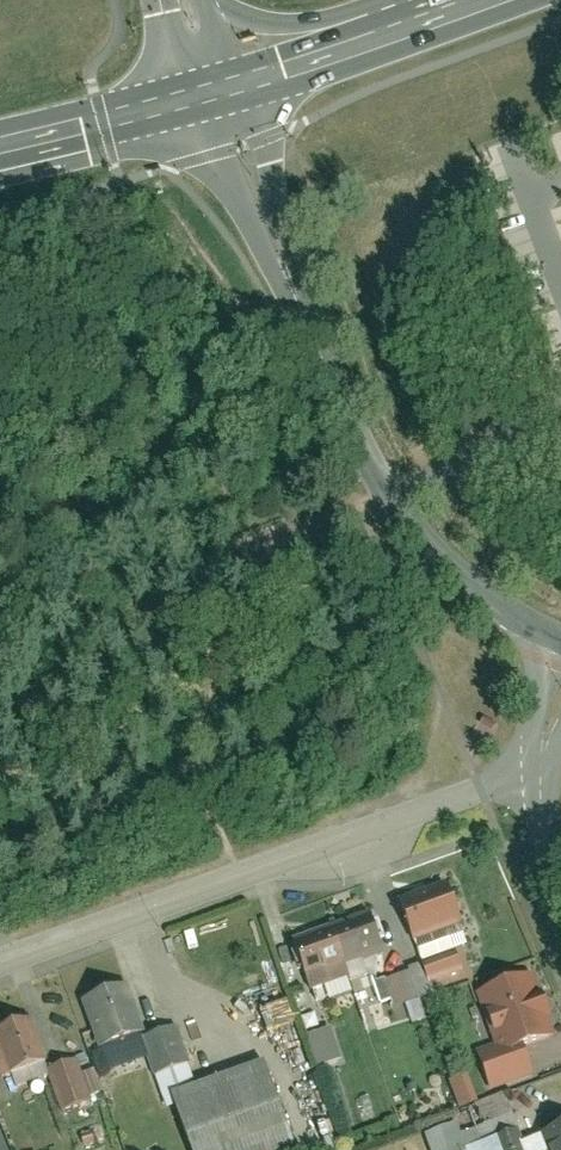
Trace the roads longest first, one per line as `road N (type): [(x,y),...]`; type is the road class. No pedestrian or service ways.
road 1 (residential): [(560,639),(459,578),(405,516),(221,102)]
road 2 (residential): [(0,960),(519,778)]
road 3 (primary): [(493,0),(221,102)]
road 4 (primary): [(221,102),(0,160)]
road 5 (residential): [(560,908),(519,778)]

